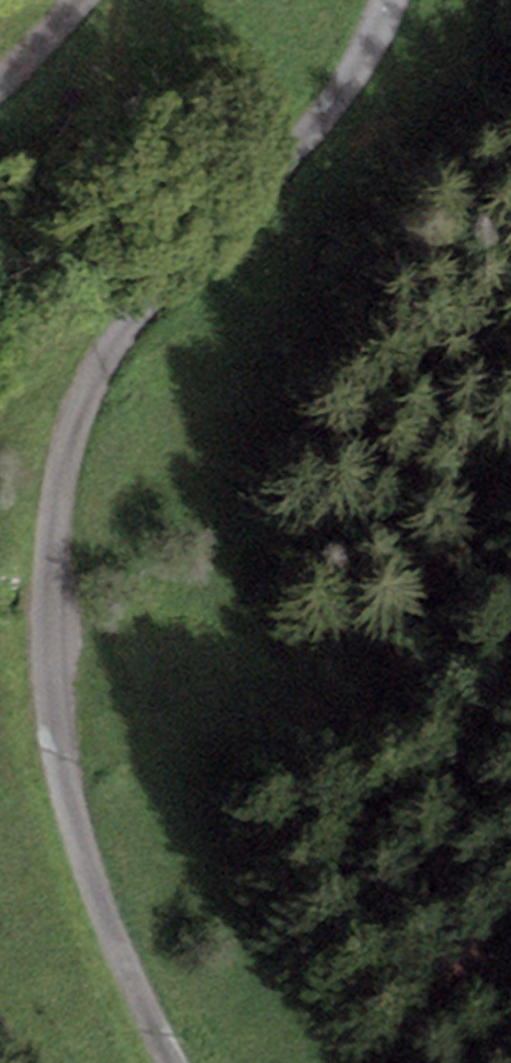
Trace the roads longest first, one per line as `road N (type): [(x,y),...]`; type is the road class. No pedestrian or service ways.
road 1 (track): [(187,1062),(130,966),(81,843),(56,732),(58,489),(94,361),(335,104),(390,0)]
road 2 (track): [(510,486),(203,799),(164,785),(101,670),(51,622)]

